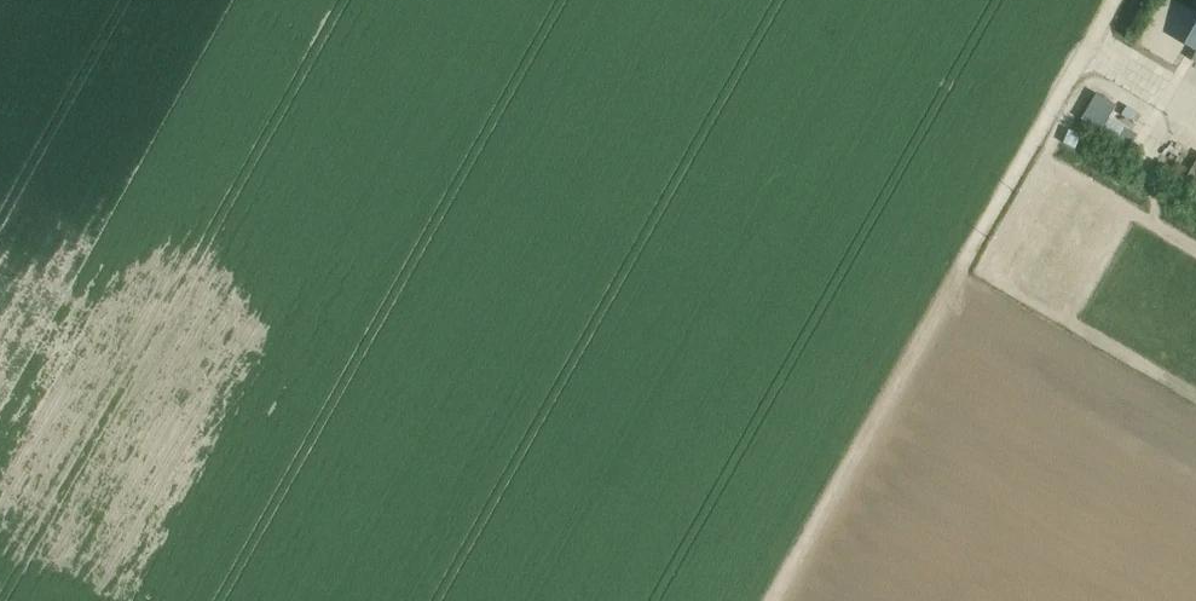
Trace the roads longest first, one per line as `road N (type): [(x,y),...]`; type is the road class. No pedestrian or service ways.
road 1 (track): [(772,600),(1116,0)]

